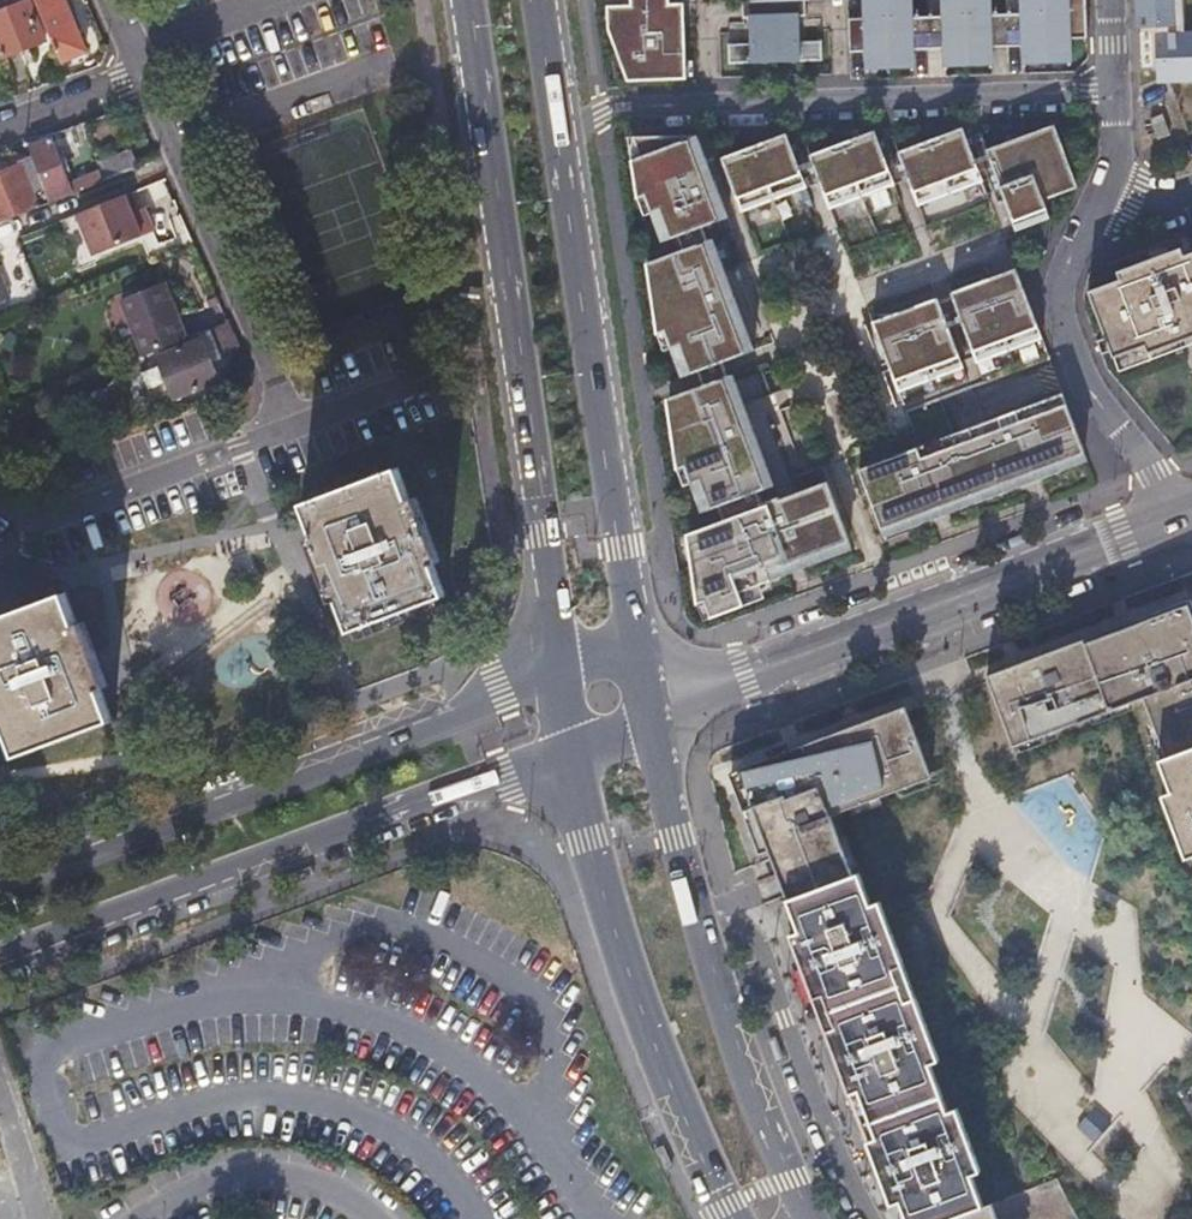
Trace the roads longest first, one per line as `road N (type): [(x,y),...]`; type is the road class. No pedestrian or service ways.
road 1 (secondary): [(467,0),(562,680)]
road 2 (tertiary): [(0,955),(572,748)]
road 3 (tertiary): [(562,680),(0,893)]
road 4 (residential): [(560,137),(617,107),(1115,91)]
road 5 (secondary): [(640,675),(560,137)]
road 6 (secondary): [(812,1218),(748,1068),(648,721)]
road 7 (secondary): [(1185,513),(708,688)]
road 8 (secondary): [(572,748),(627,963),(735,1218)]
road 9 (residential): [(145,75),(291,429)]
road 10 (residential): [(1185,513),(1086,387),(1065,319),(1068,269),(1108,191)]
road 11 (residential): [(0,486),(53,519),(291,429)]
road 12 (residential): [(0,128),(145,75)]
road 13 (secondary): [(560,137),(541,0)]

